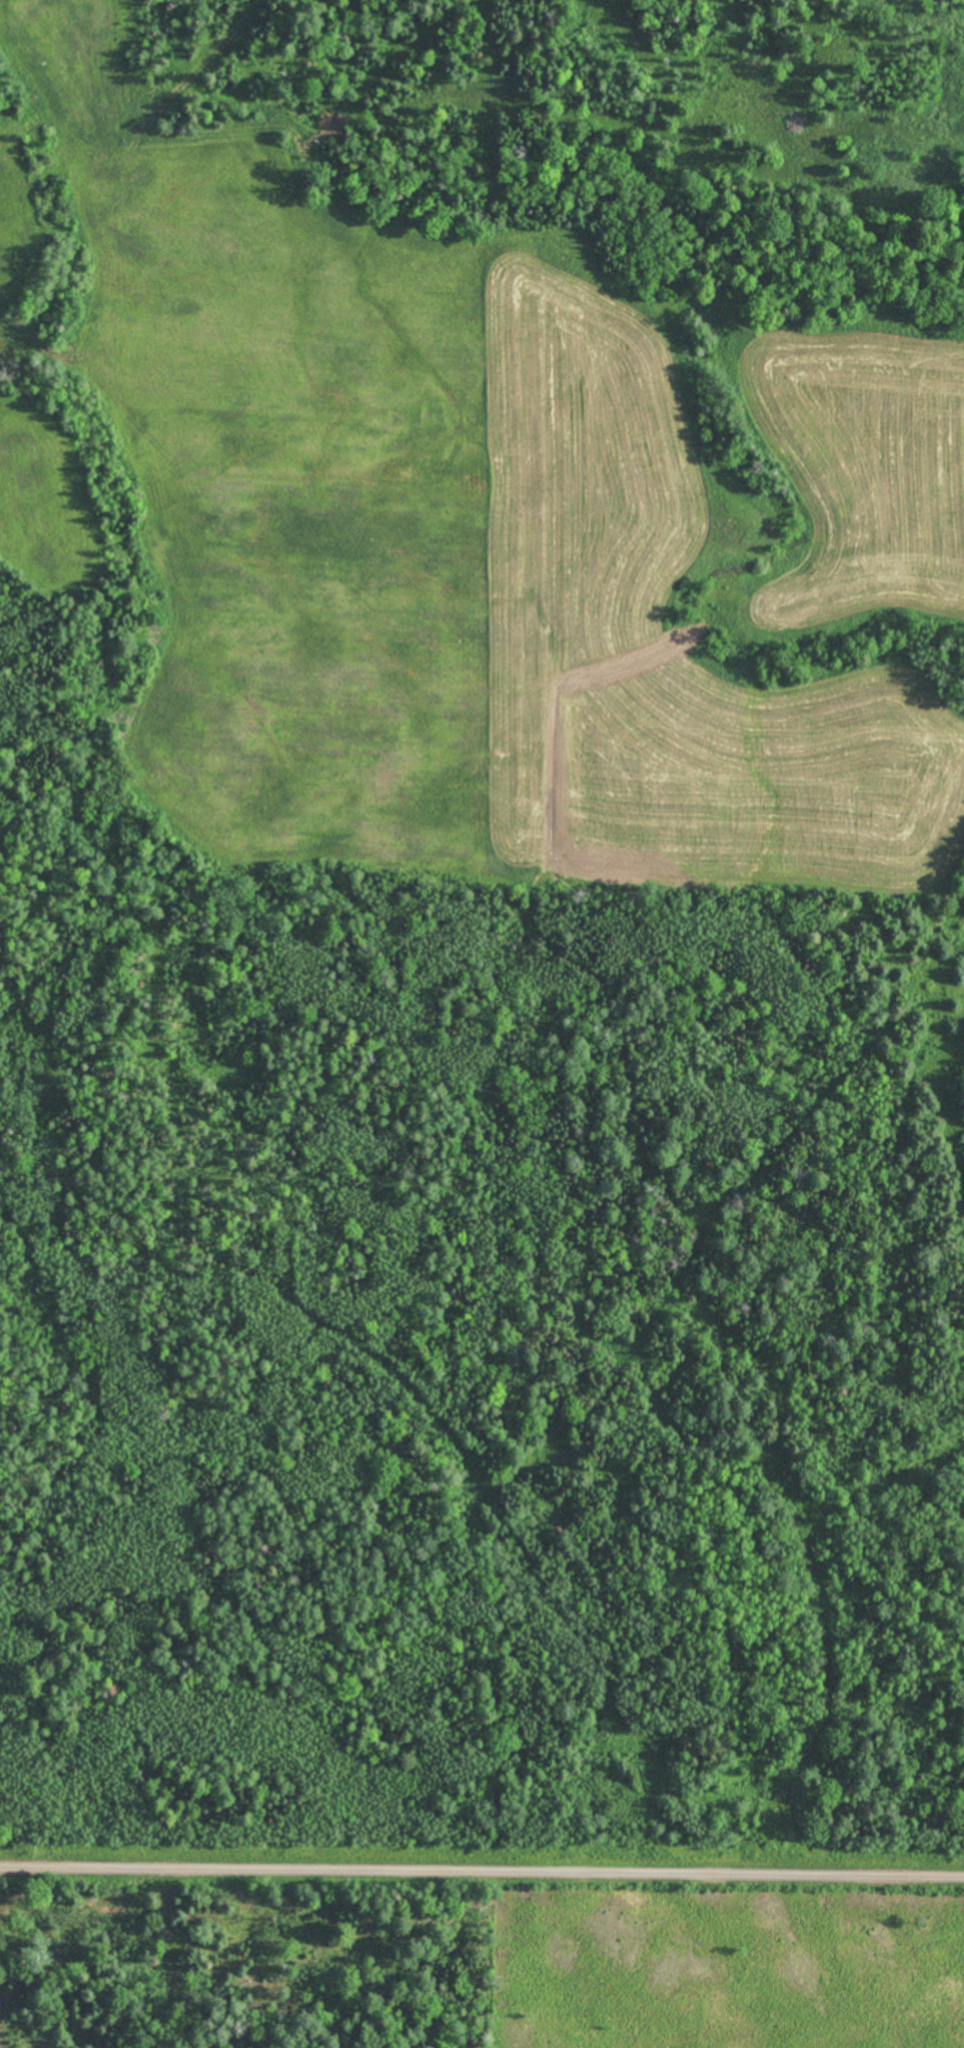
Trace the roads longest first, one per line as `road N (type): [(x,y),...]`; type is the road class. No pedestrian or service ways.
road 1 (residential): [(963,1876),(0,1866)]

